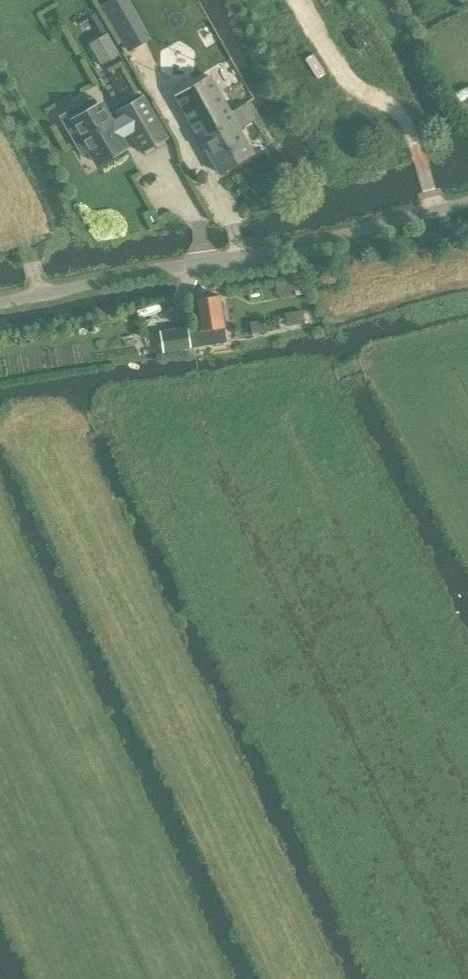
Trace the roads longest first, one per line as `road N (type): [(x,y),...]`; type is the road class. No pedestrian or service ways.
road 1 (unclassified): [(0,309),(376,231),(467,204)]

